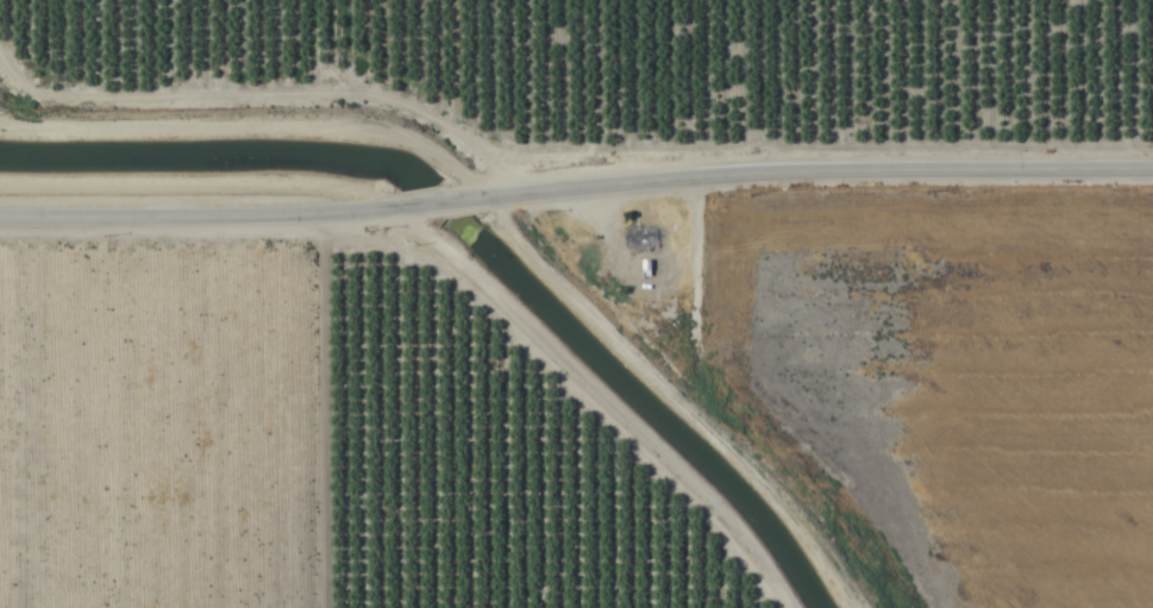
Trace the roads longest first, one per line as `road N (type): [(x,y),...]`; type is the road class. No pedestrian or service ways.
road 1 (tertiary): [(1152,157),(689,165),(509,181),(262,217),(0,210)]

